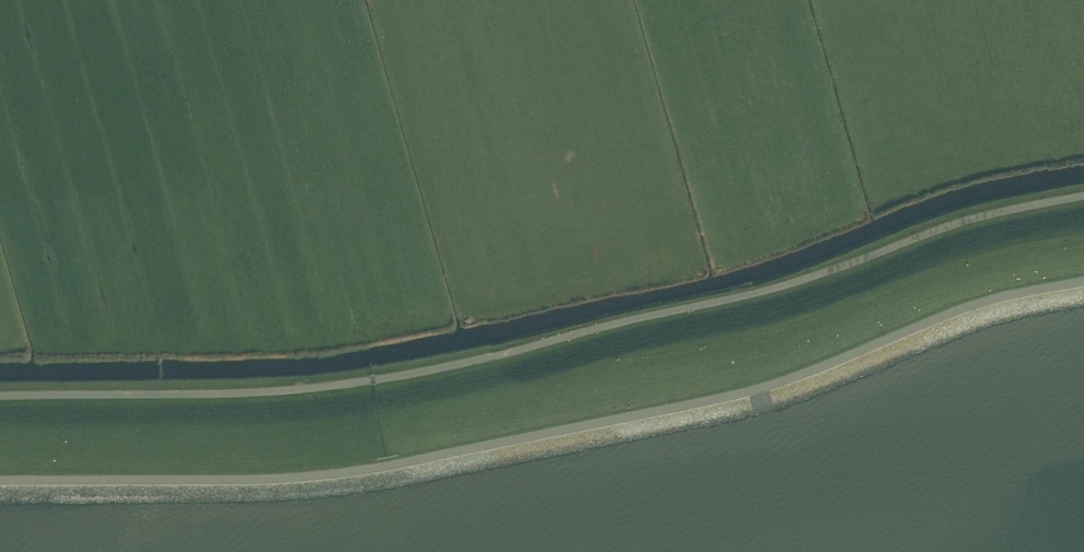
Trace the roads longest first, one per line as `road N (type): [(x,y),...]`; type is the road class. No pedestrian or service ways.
road 1 (unclassified): [(0,489),(257,485),(408,469),(742,404),(973,317),(1083,292)]
road 2 (unclassified): [(0,399),(224,398),(415,377),(762,295),(981,220),(1083,200)]

